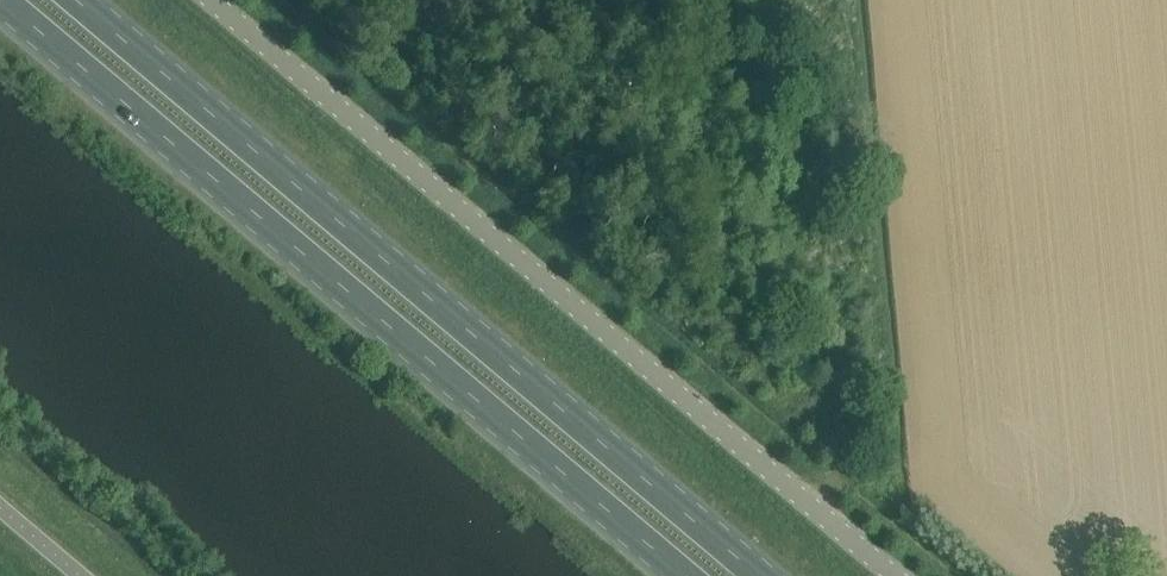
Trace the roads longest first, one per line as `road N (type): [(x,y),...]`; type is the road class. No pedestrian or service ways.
road 1 (trunk): [(1,0),(694,575)]
road 2 (trunk): [(767,575),(77,0)]
road 3 (unclassified): [(213,0),(902,575)]

